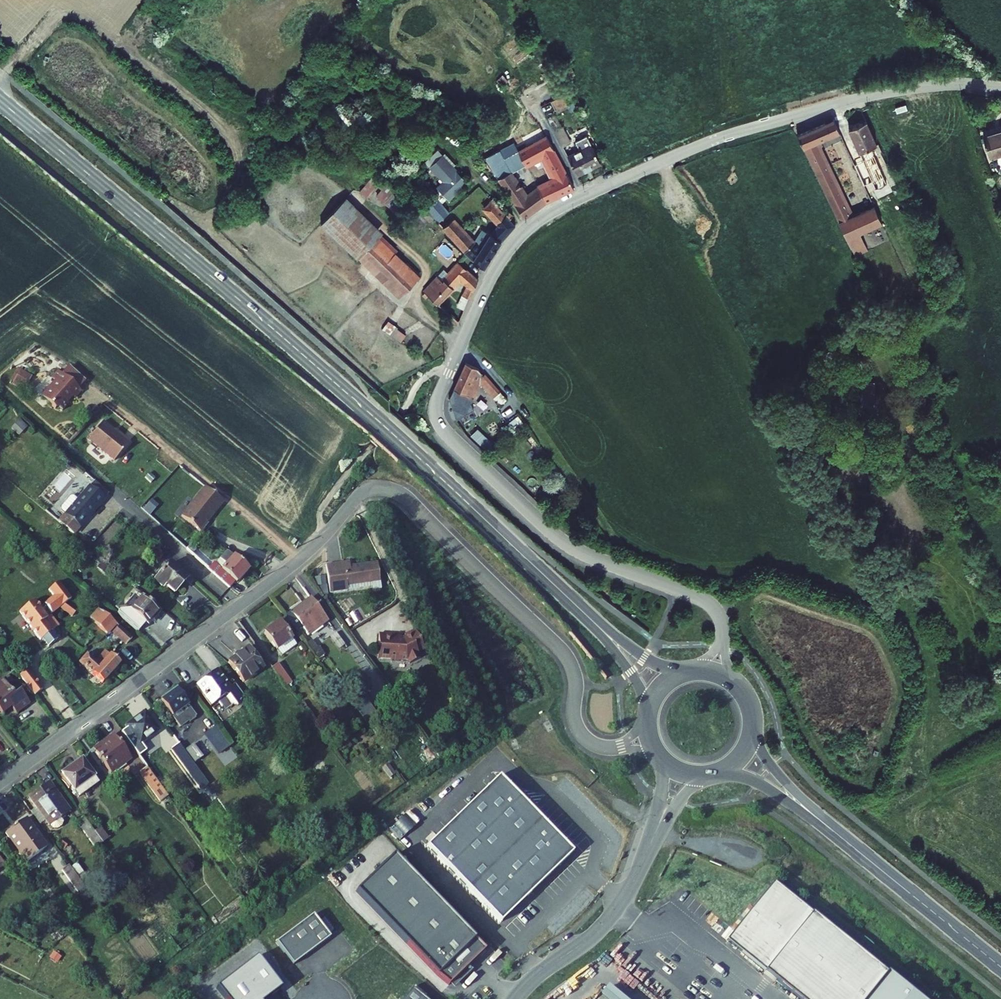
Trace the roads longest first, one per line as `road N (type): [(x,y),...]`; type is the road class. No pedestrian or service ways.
road 1 (residential): [(1000,87),(951,83),(869,96),(718,138),(548,213),(495,270),(436,400),(440,424),(559,539),(703,599),(720,615),(723,633)]
road 2 (residential): [(607,748),(577,727),(575,677),(564,653),(409,499),(373,488),(291,567),(0,783)]
road 3 (primary): [(0,101),(358,403),(595,624)]
road 4 (primary): [(817,817),(1000,967)]
road 5 (residential): [(650,846),(608,922),(514,998)]

